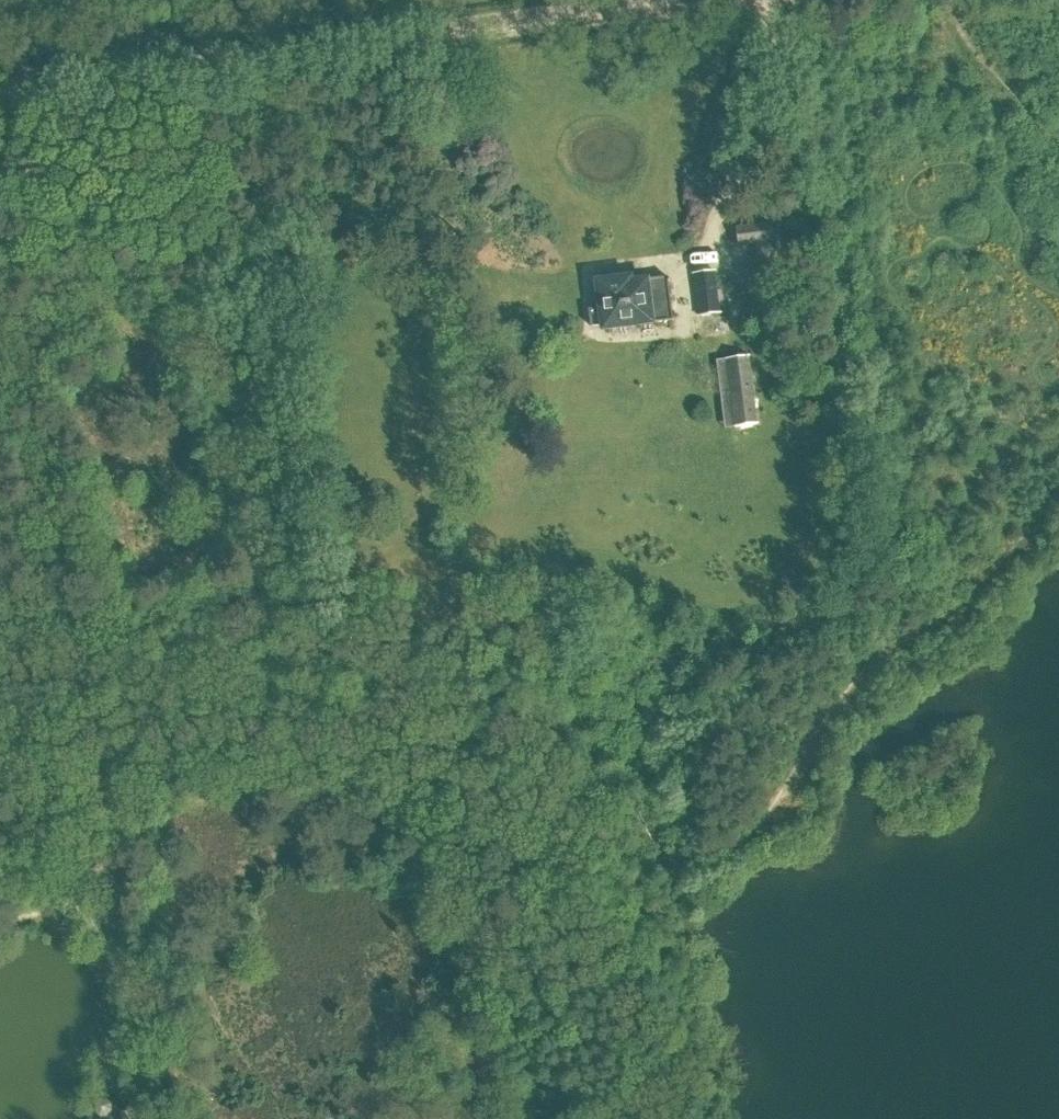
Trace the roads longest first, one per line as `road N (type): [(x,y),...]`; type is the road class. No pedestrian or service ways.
road 1 (tertiary): [(0,92),(684,0)]

